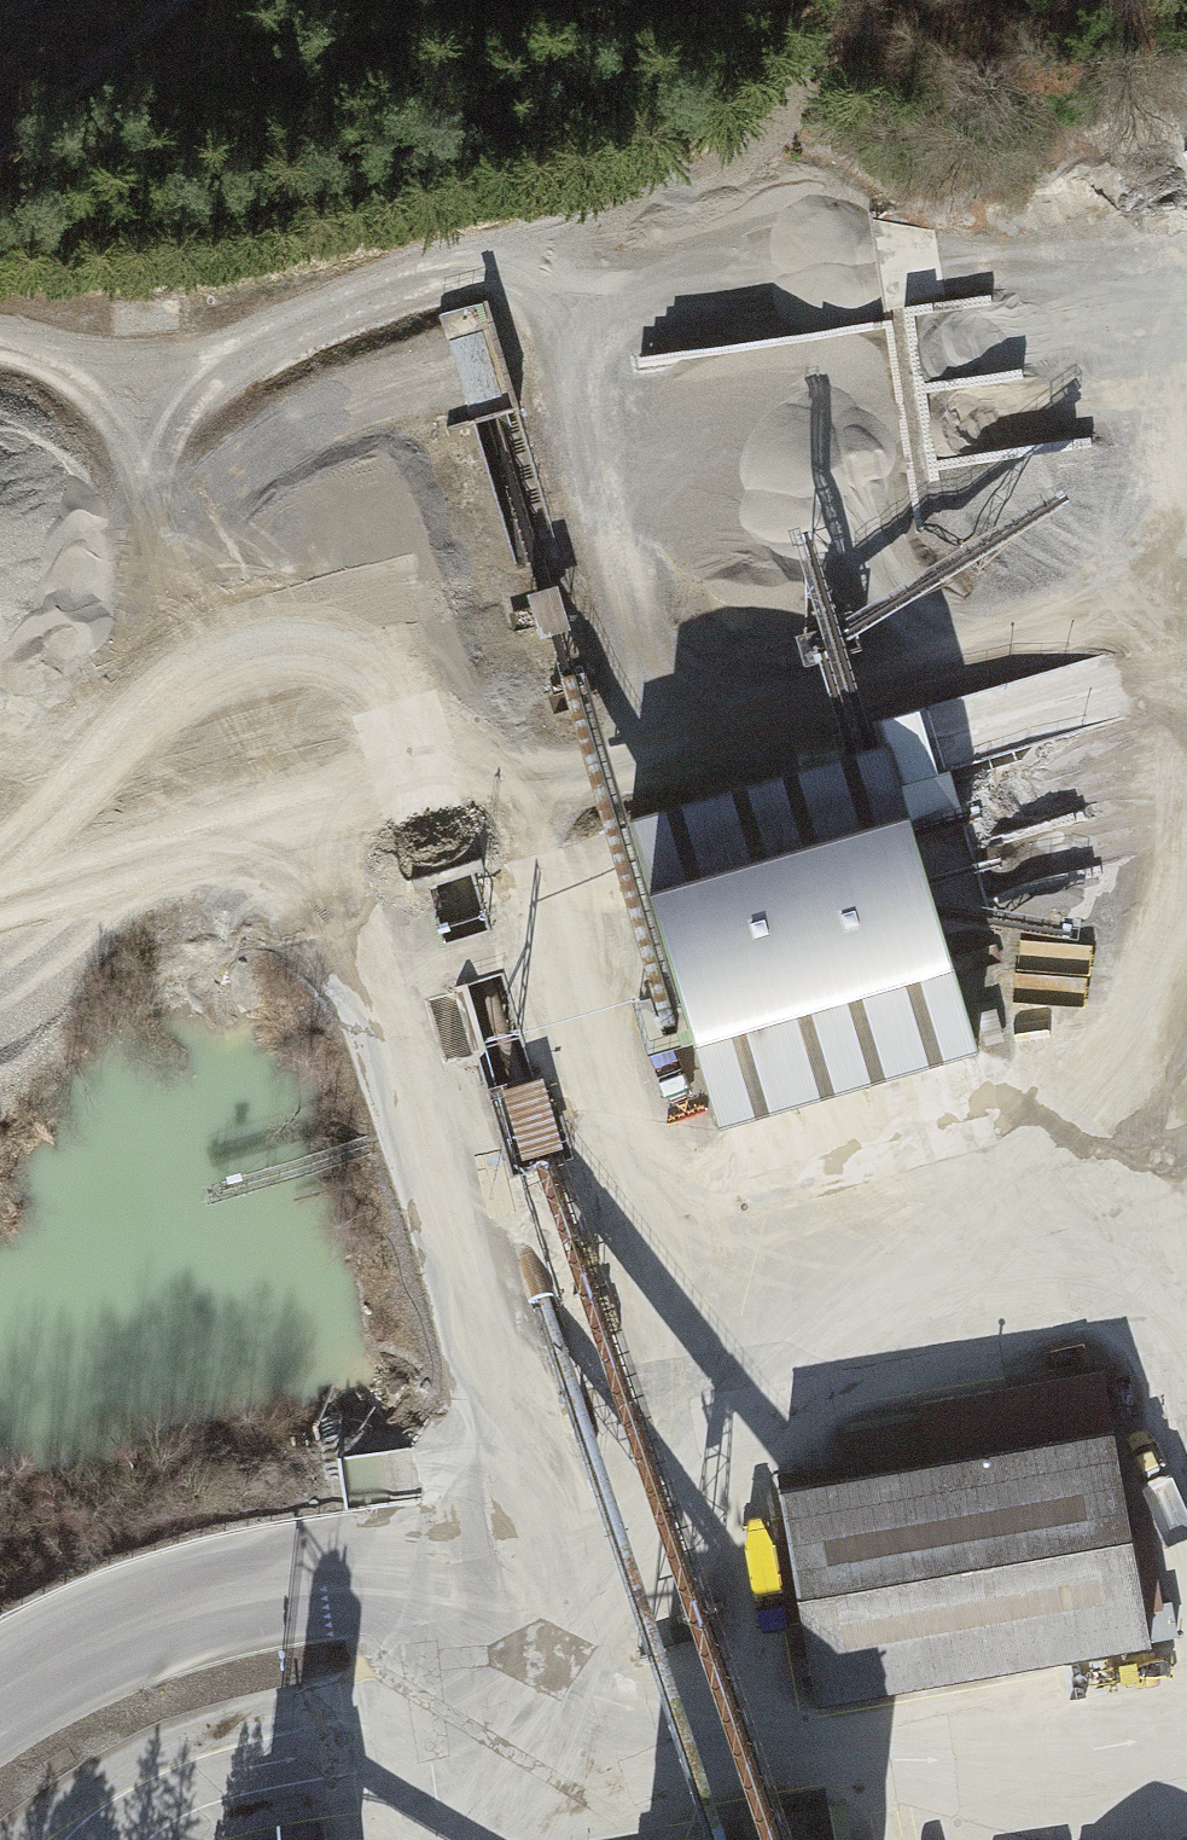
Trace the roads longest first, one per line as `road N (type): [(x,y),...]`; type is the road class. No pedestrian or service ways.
road 1 (track): [(0,838),(142,603),(149,529),(141,457),(182,395),(258,339),(455,264),(549,274),(608,348),(639,651),(718,723),(1014,679),(1186,674)]
road 2 (track): [(0,1695),(179,1612),(330,1581),(509,1571),(512,1496),(355,930),(254,836),(0,893)]
road 3 (track): [(1186,1344),(1117,1263),(752,1303),(632,1217),(507,774)]
road 4 (track): [(509,1571),(540,1746),(969,1757),(1186,1712)]
road 5 (track): [(78,1839),(128,1790),(202,1760),(540,1746)]
road 6 (track): [(254,836),(718,723)]
road 7 (track): [(1186,1291),(1117,1263),(1186,935)]
road 8 (track): [(1014,679),(1186,476)]
road 9 (track): [(0,348),(71,373),(141,457)]

